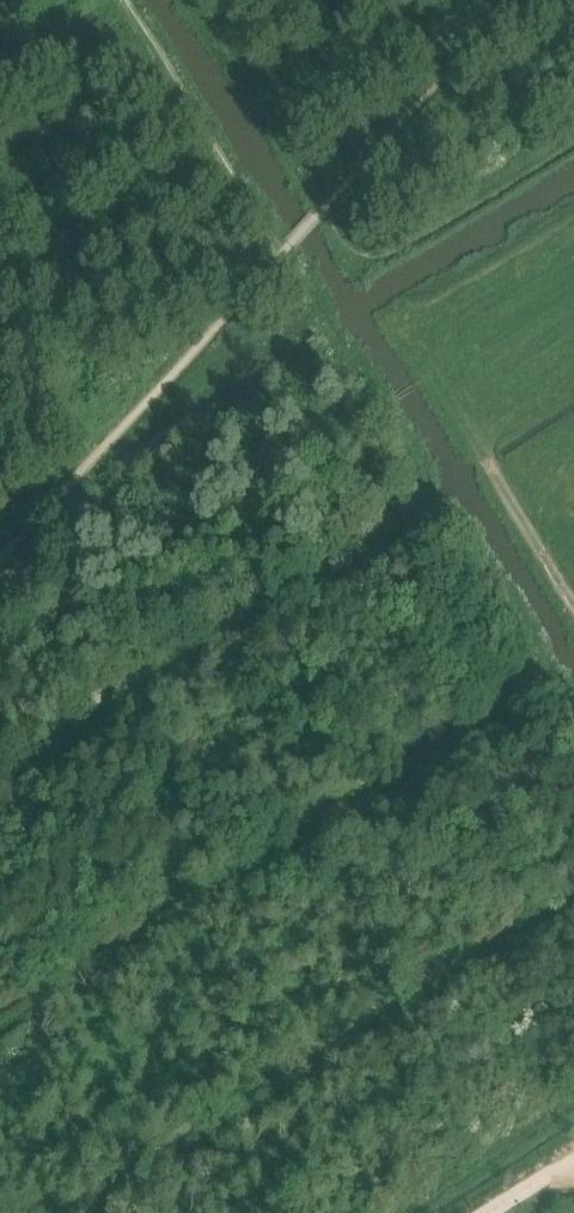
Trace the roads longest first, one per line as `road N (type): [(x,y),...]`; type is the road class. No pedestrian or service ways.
road 1 (track): [(456,402),(573,595)]

